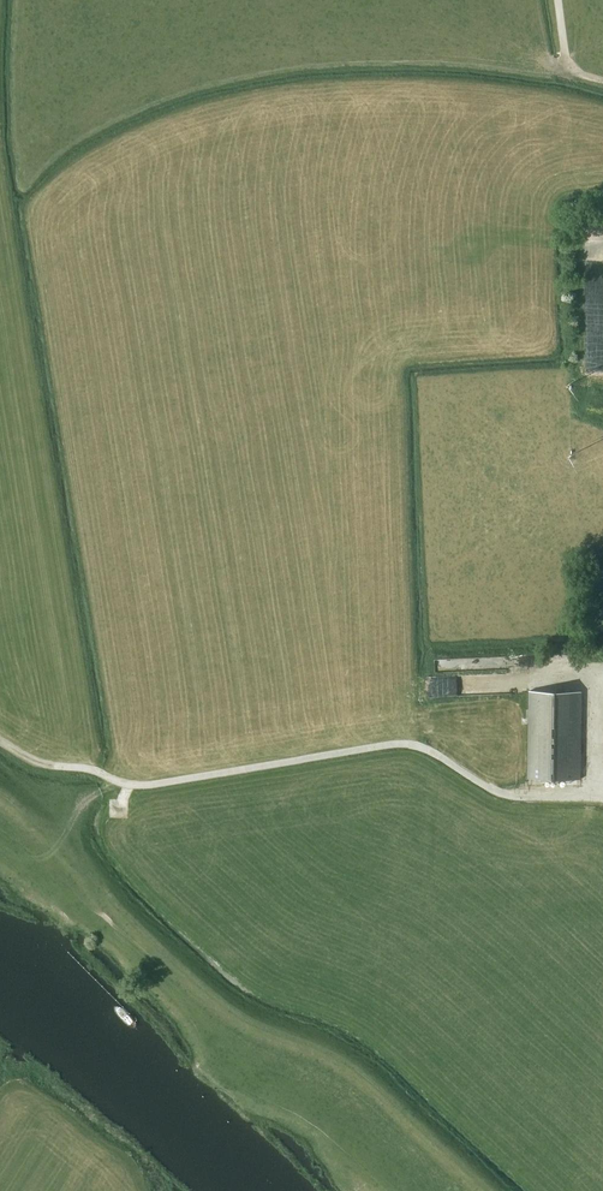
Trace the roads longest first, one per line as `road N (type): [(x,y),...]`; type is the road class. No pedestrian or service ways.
road 1 (track): [(0,743),(34,764),(131,786),(415,746),(506,797),(602,799)]

